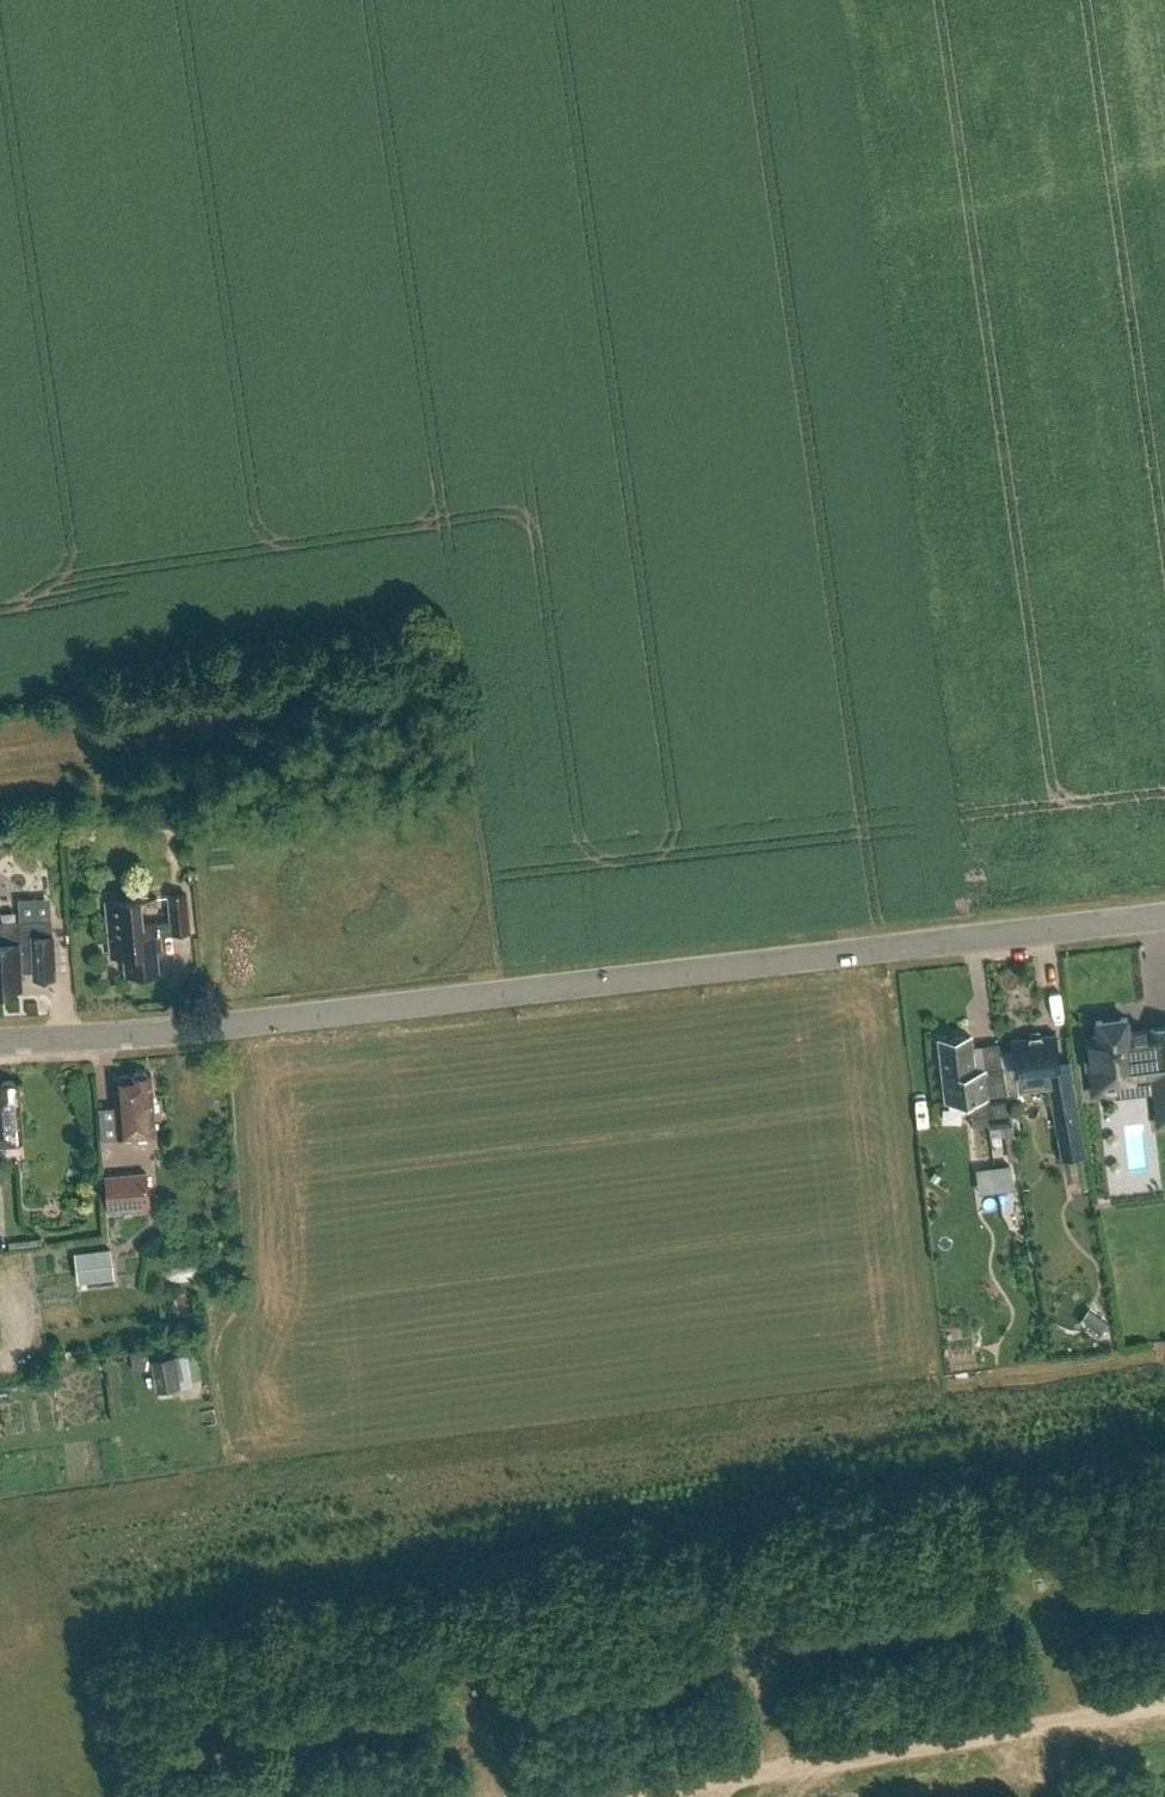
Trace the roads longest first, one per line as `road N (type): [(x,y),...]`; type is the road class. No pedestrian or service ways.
road 1 (tertiary): [(0,1041),(251,1024),(1164,917)]
road 2 (track): [(645,1796),(1164,1703)]

